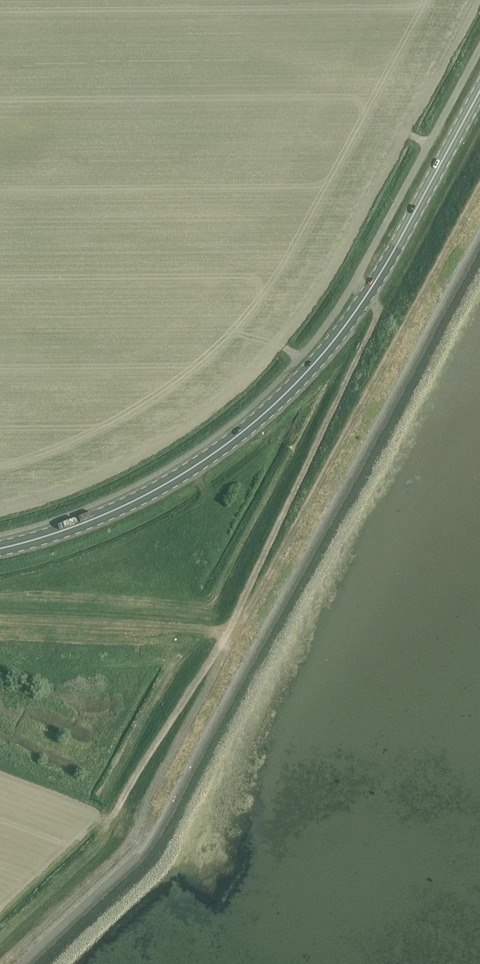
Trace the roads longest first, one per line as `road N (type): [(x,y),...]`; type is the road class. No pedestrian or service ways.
road 1 (track): [(479,190),(142,811),(130,847),(3,963)]
road 2 (primary): [(0,549),(109,512),(259,420),(306,373),(374,285),(479,93)]
road 3 (track): [(349,290),(377,309),(376,324),(218,626)]
road 4 (unclassified): [(479,48),(337,311),(281,380)]

